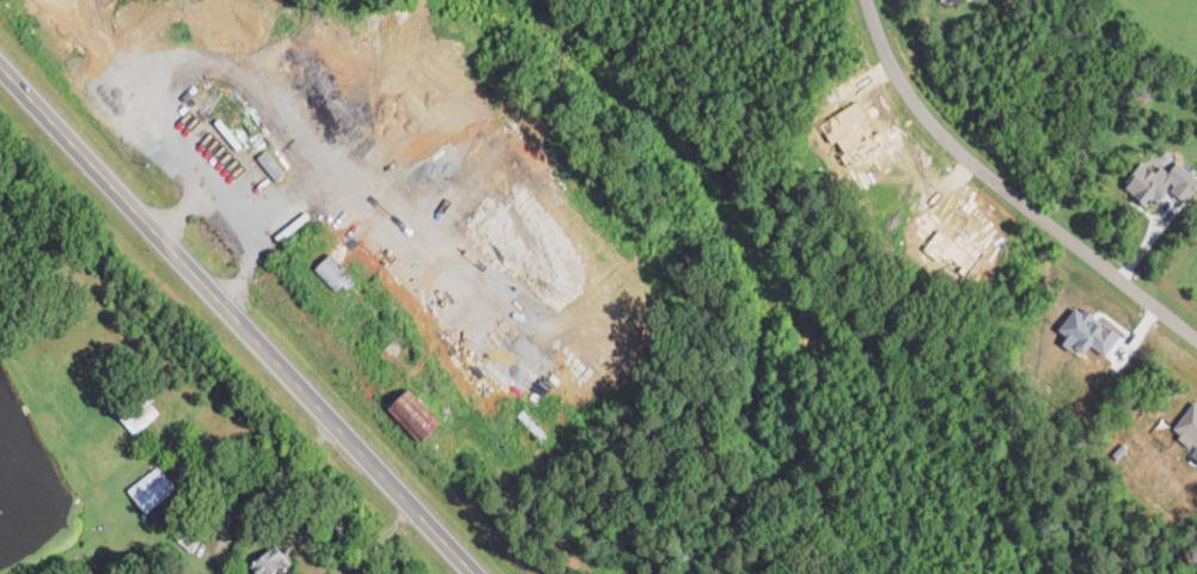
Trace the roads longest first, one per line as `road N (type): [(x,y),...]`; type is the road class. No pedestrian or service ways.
road 1 (primary): [(475,573),(0,63)]
road 2 (residential): [(866,0),(909,100),(1196,337)]

